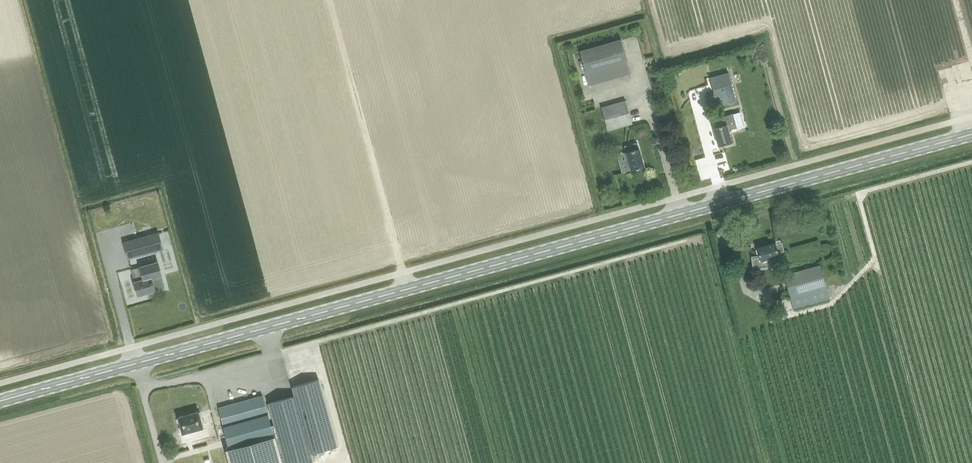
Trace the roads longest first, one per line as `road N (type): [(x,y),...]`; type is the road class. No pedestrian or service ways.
road 1 (primary): [(0,401),(971,134)]

